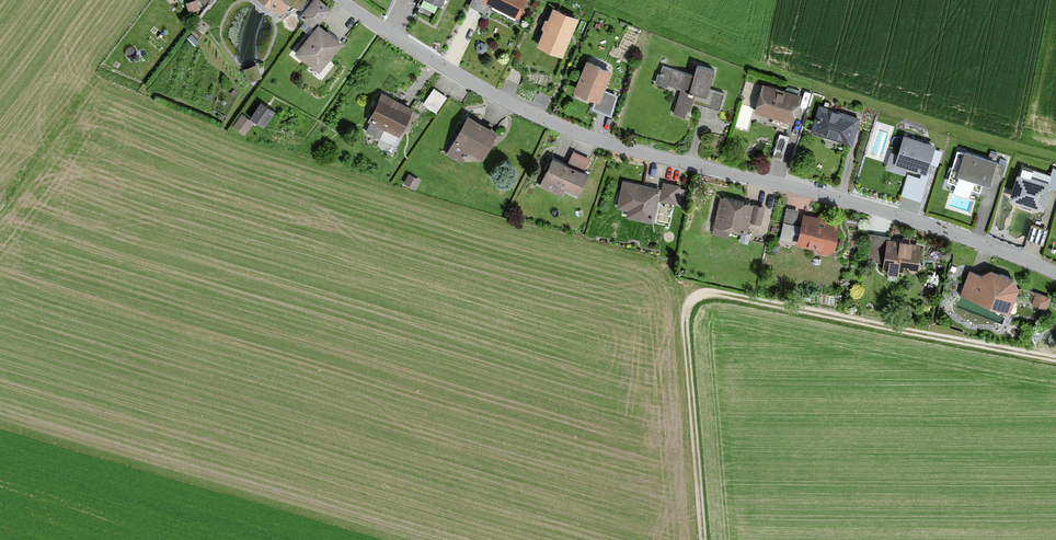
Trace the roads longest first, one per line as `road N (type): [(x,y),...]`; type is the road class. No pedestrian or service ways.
road 1 (unclassified): [(342,0),(502,101),(575,133),(944,230),(1055,273)]
road 2 (track): [(1055,358),(727,295),(694,298),(685,316),(703,539)]

